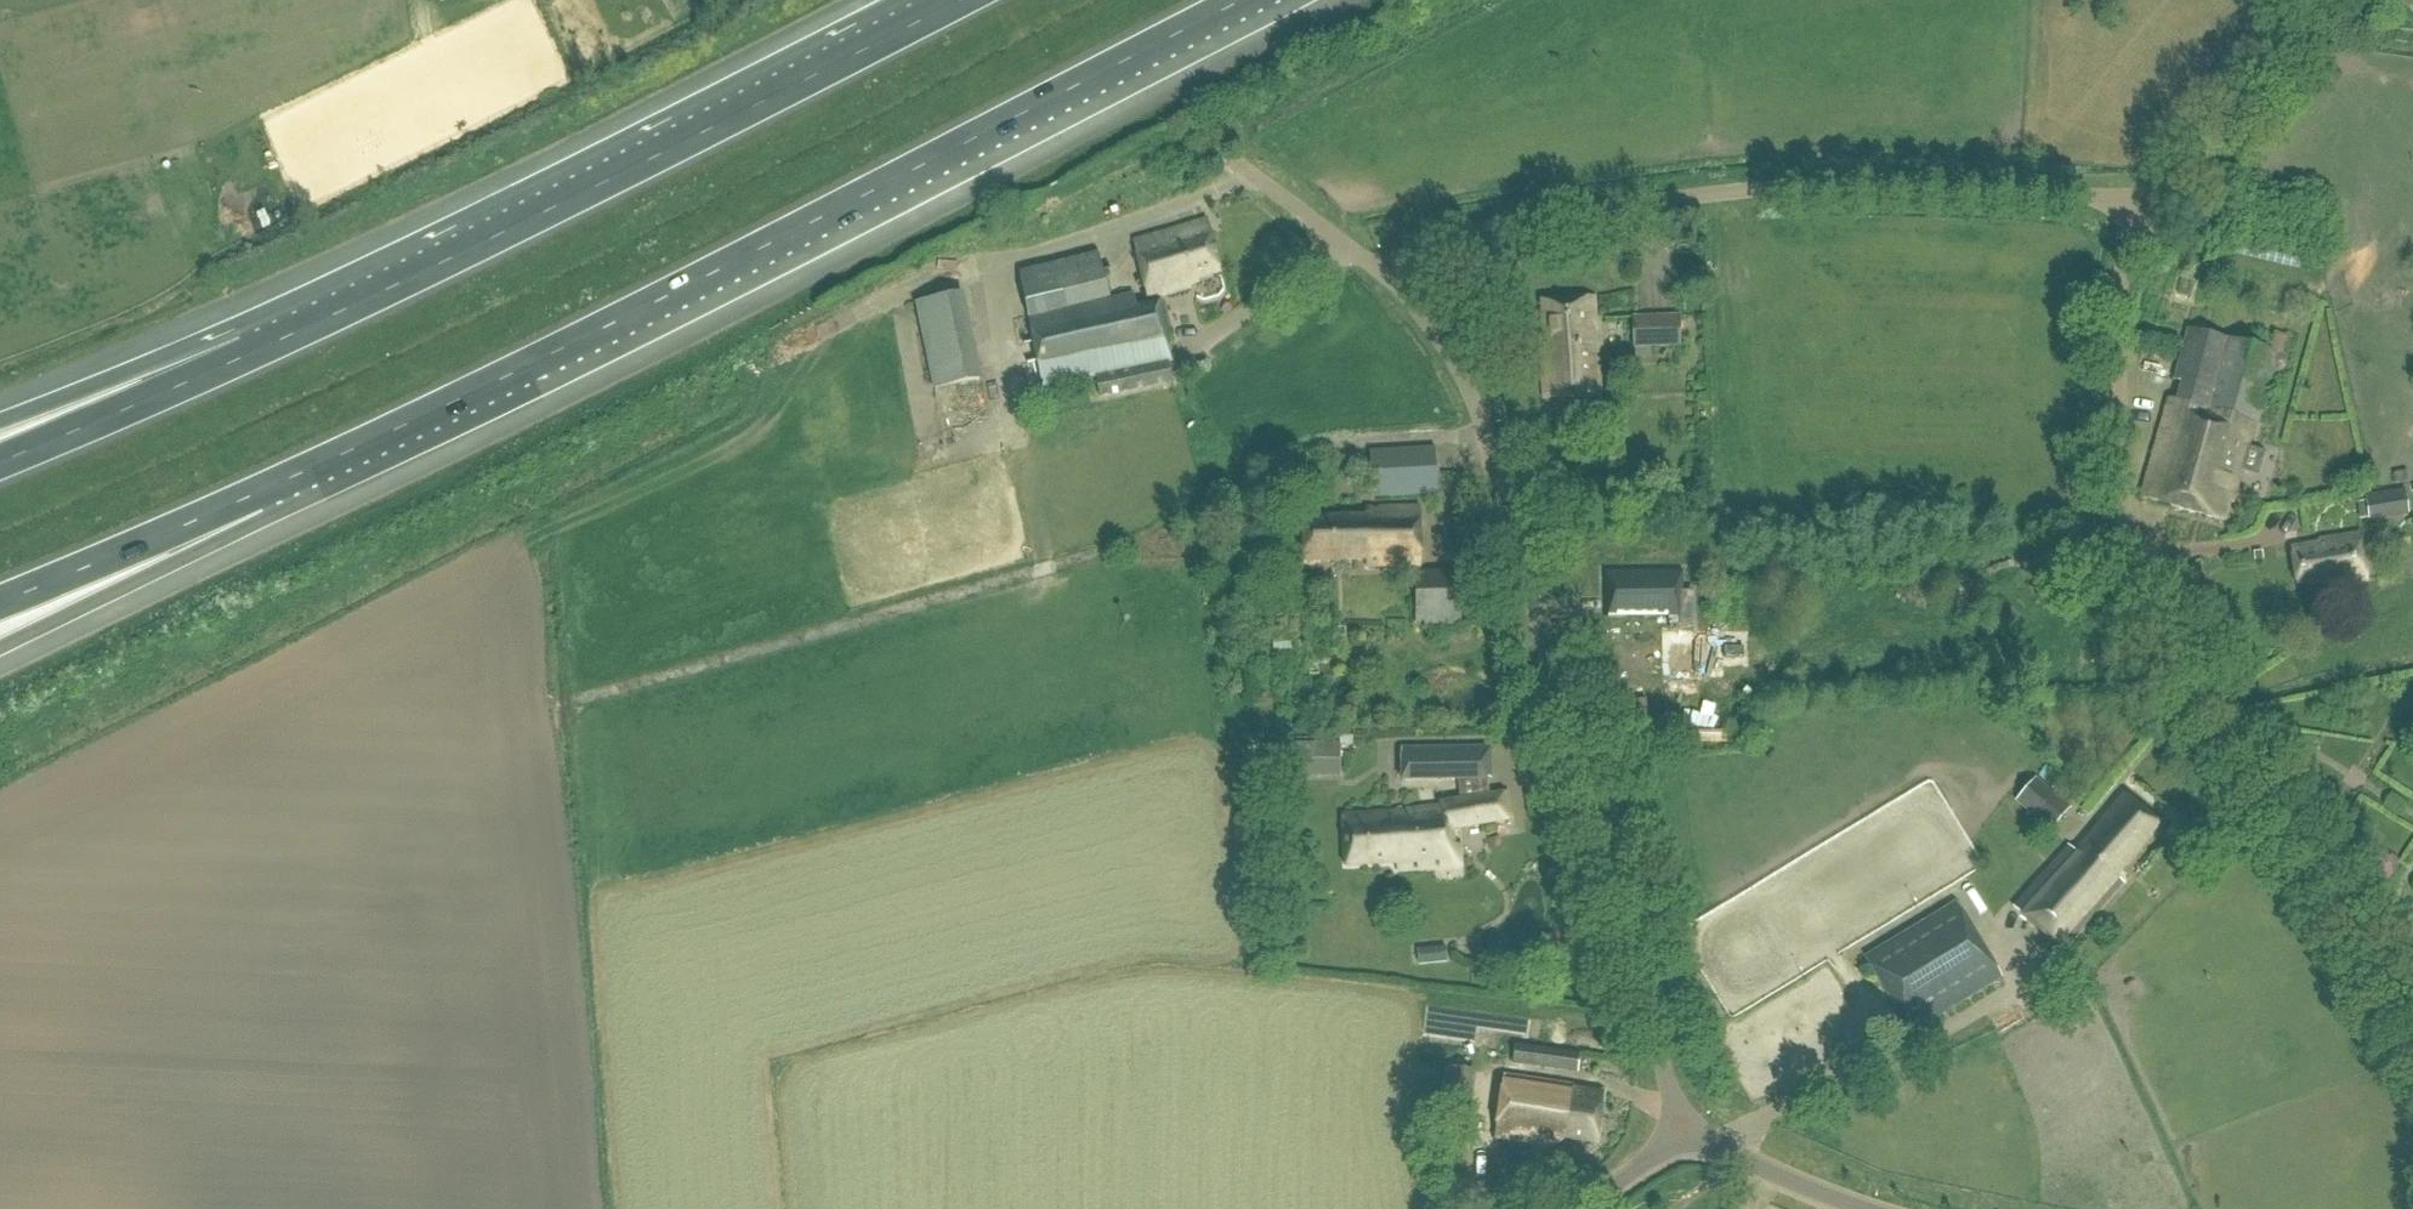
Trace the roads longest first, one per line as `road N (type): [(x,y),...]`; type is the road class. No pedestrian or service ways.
road 1 (motorway): [(258,493),(553,355),(1245,0)]
road 2 (unclassified): [(1682,1133),(1476,413),(1434,332),(1385,277)]
road 3 (unclassified): [(2412,1040),(2198,691),(2140,577),(2120,471),(2118,311),(2123,275),(2156,211)]
road 4 (motorway): [(964,0),(248,355)]
road 5 (unclassified): [(1385,277),(1438,242),(1474,232),(1735,192),(1970,187),(2156,211)]
road 6 (motorway): [(0,646),(258,493)]
road 7 (motorway): [(0,604),(258,493)]
road 8 (motorway): [(248,355),(0,464)]
road 9 (unclassified): [(2156,211),(2268,82),(2311,0)]
road 10 (motorway): [(248,355),(0,431)]
road 11 (tertiary): [(1860,1208),(1682,1133)]
road 12 (unclassified): [(1233,166),(1385,277)]
road 13 (tertiary): [(1584,1208),(1682,1133)]

